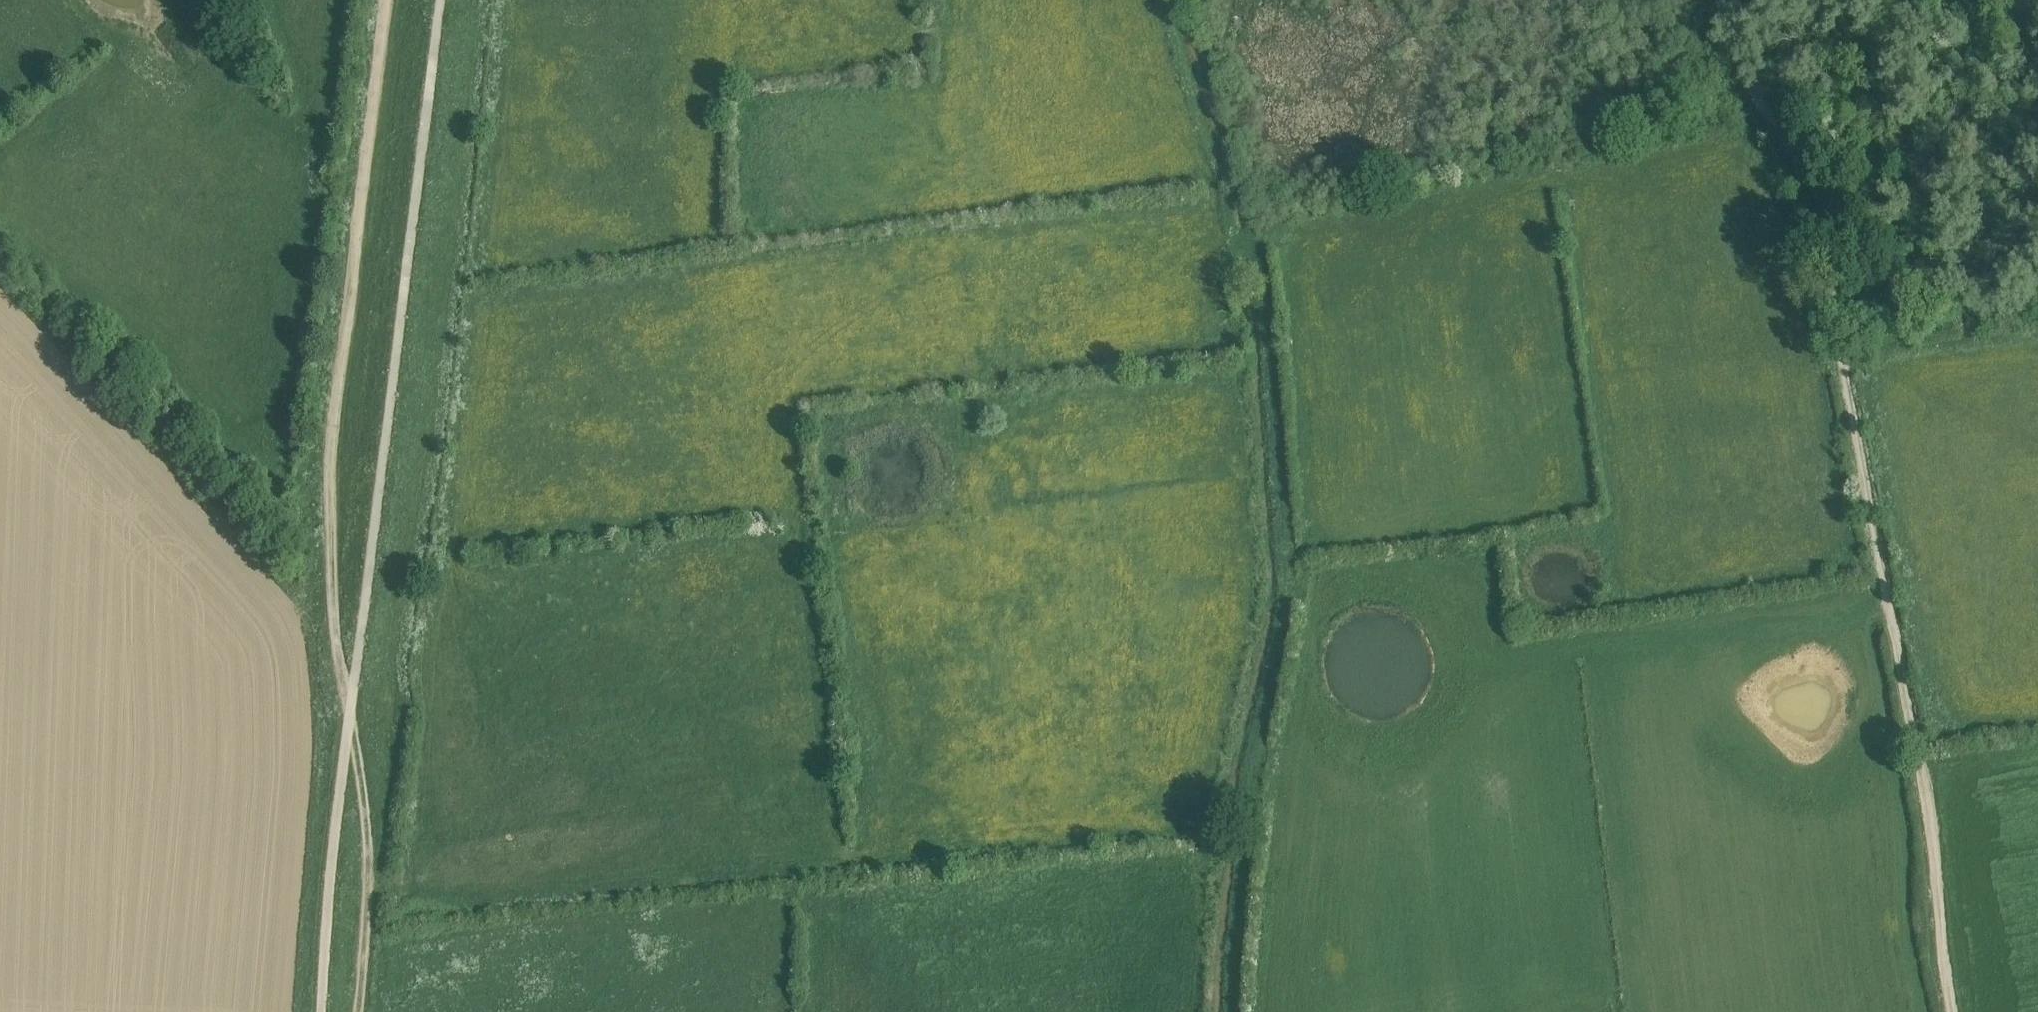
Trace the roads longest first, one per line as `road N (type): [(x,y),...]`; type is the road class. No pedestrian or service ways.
road 1 (track): [(1952,1011),(1919,764),(1836,318),(1834,229),(1728,27),(1723,0)]
road 2 (track): [(358,1011),(371,861),(333,593),(329,456),(387,0)]

